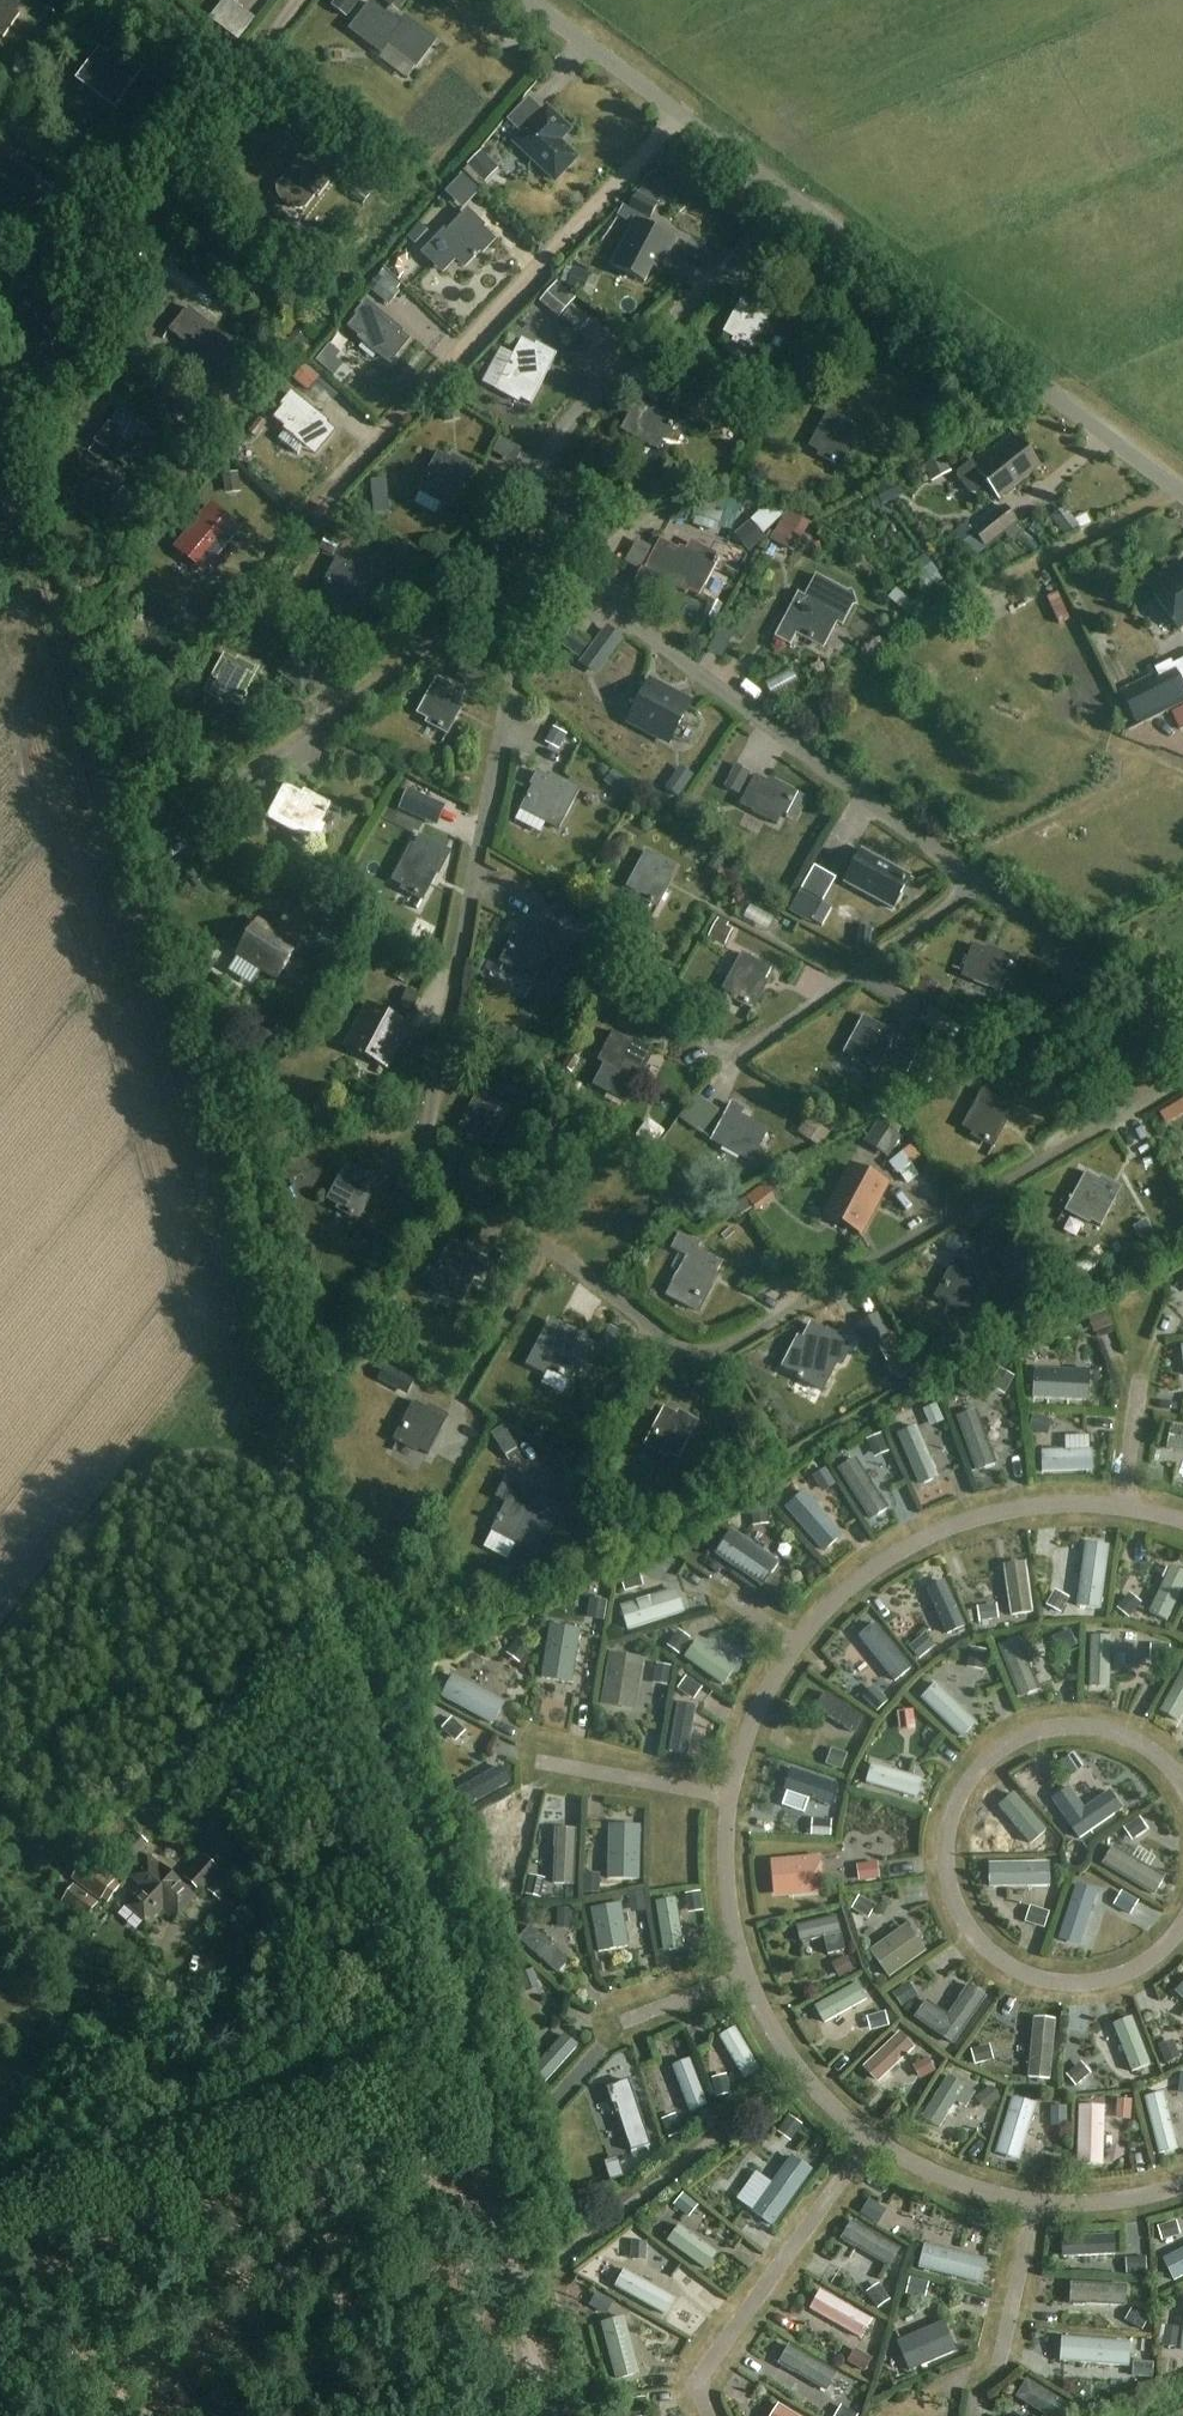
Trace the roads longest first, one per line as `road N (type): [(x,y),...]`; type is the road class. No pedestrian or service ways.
road 1 (track): [(0,460),(311,1509),(479,2117),(547,2415)]
road 2 (unclassified): [(1182,493),(527,0)]
road 3 (track): [(479,2117),(0,2258)]
road 4 (track): [(0,1642),(257,1331)]

